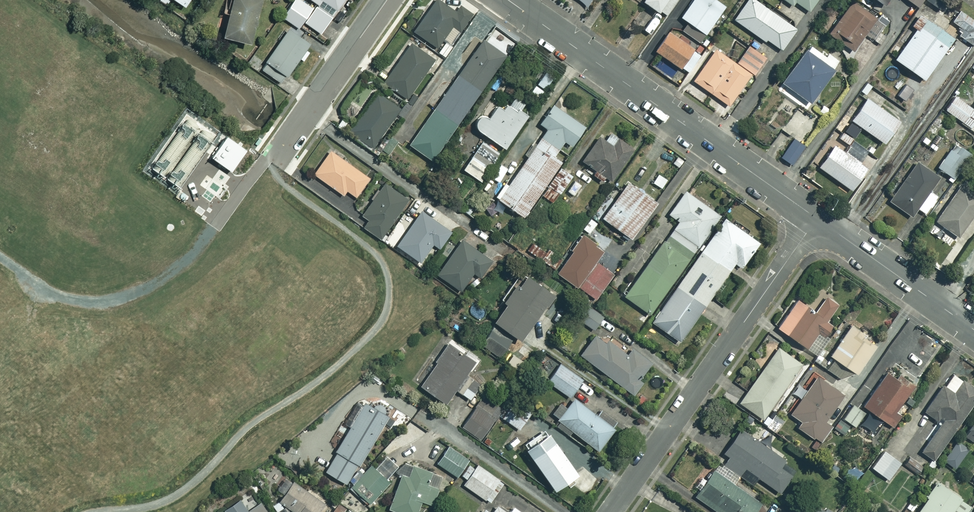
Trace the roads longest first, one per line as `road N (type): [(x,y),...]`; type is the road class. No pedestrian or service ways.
road 1 (residential): [(508,0),(817,218)]
road 2 (residential): [(817,218),(612,511)]
road 3 (residential): [(266,160),(281,151),(386,0)]
road 4 (residential): [(817,218),(973,330)]

